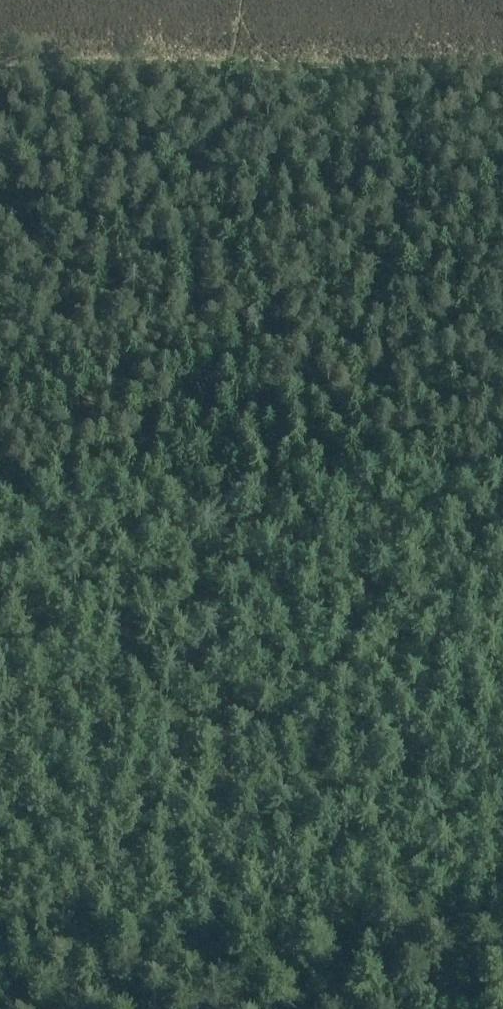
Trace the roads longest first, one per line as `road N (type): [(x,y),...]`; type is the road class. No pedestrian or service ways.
road 1 (track): [(0,64),(502,74)]

